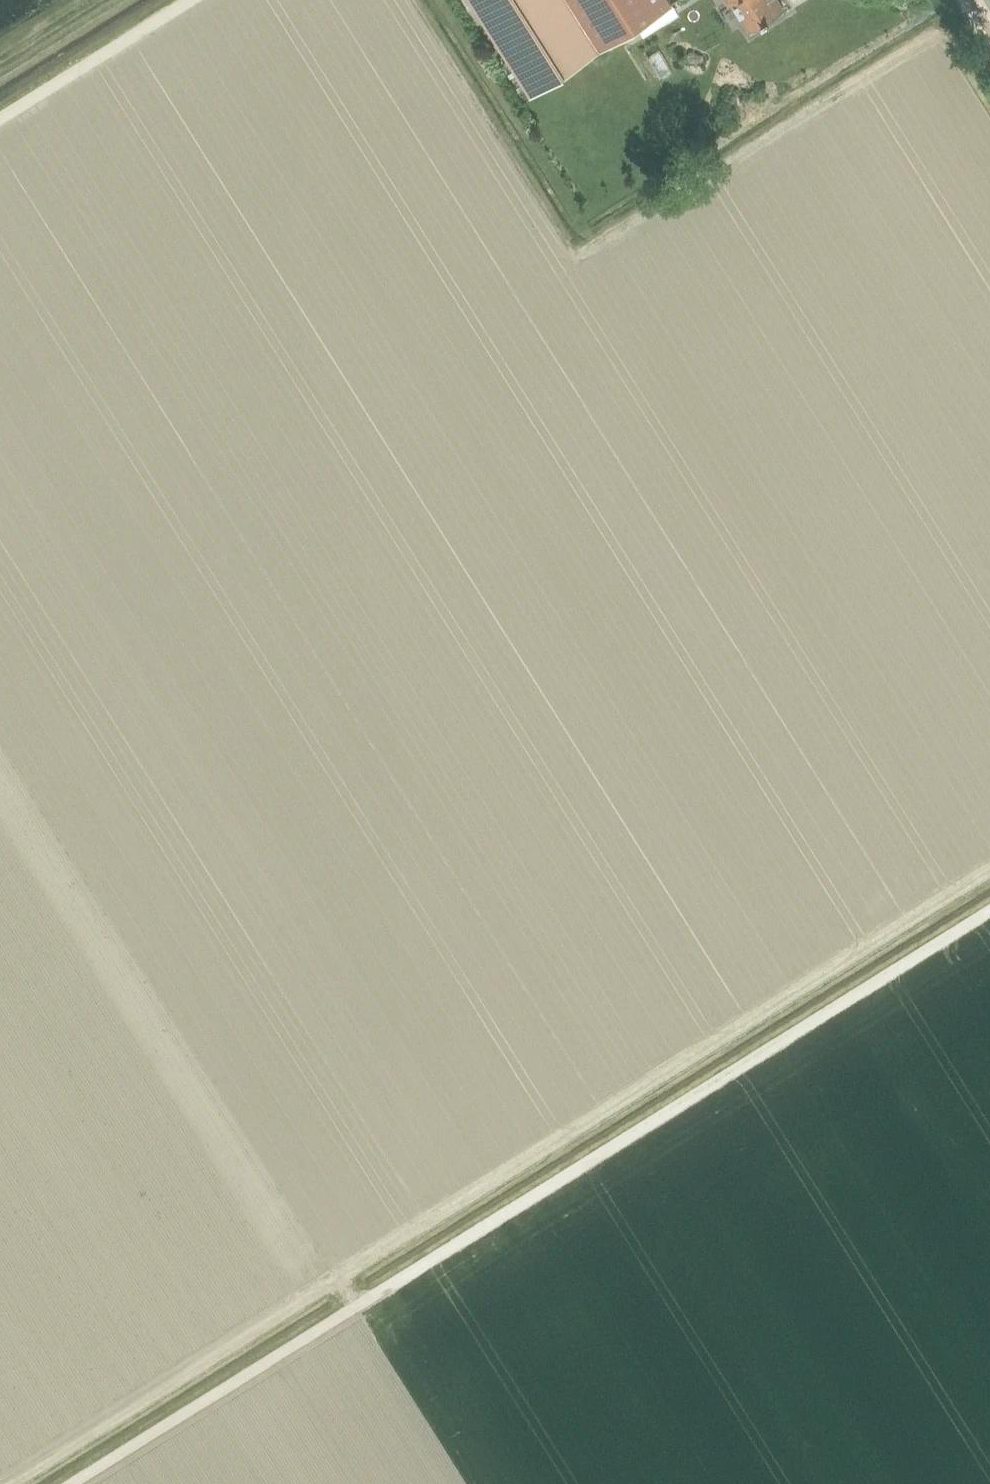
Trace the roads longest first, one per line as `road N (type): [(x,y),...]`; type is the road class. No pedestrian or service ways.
road 1 (track): [(0,119),(192,0)]

